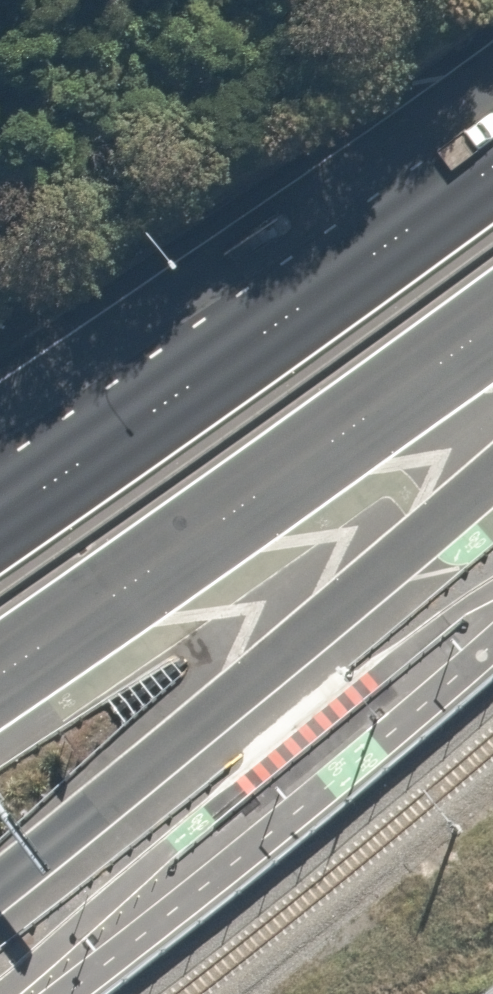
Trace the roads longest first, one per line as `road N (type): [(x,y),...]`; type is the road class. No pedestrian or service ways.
road 1 (trunk): [(492,477),(0,883)]
road 2 (trunk): [(492,323),(0,678)]
road 3 (trunk): [(0,512),(492,161)]
road 4 (trunk): [(0,414),(492,85)]

